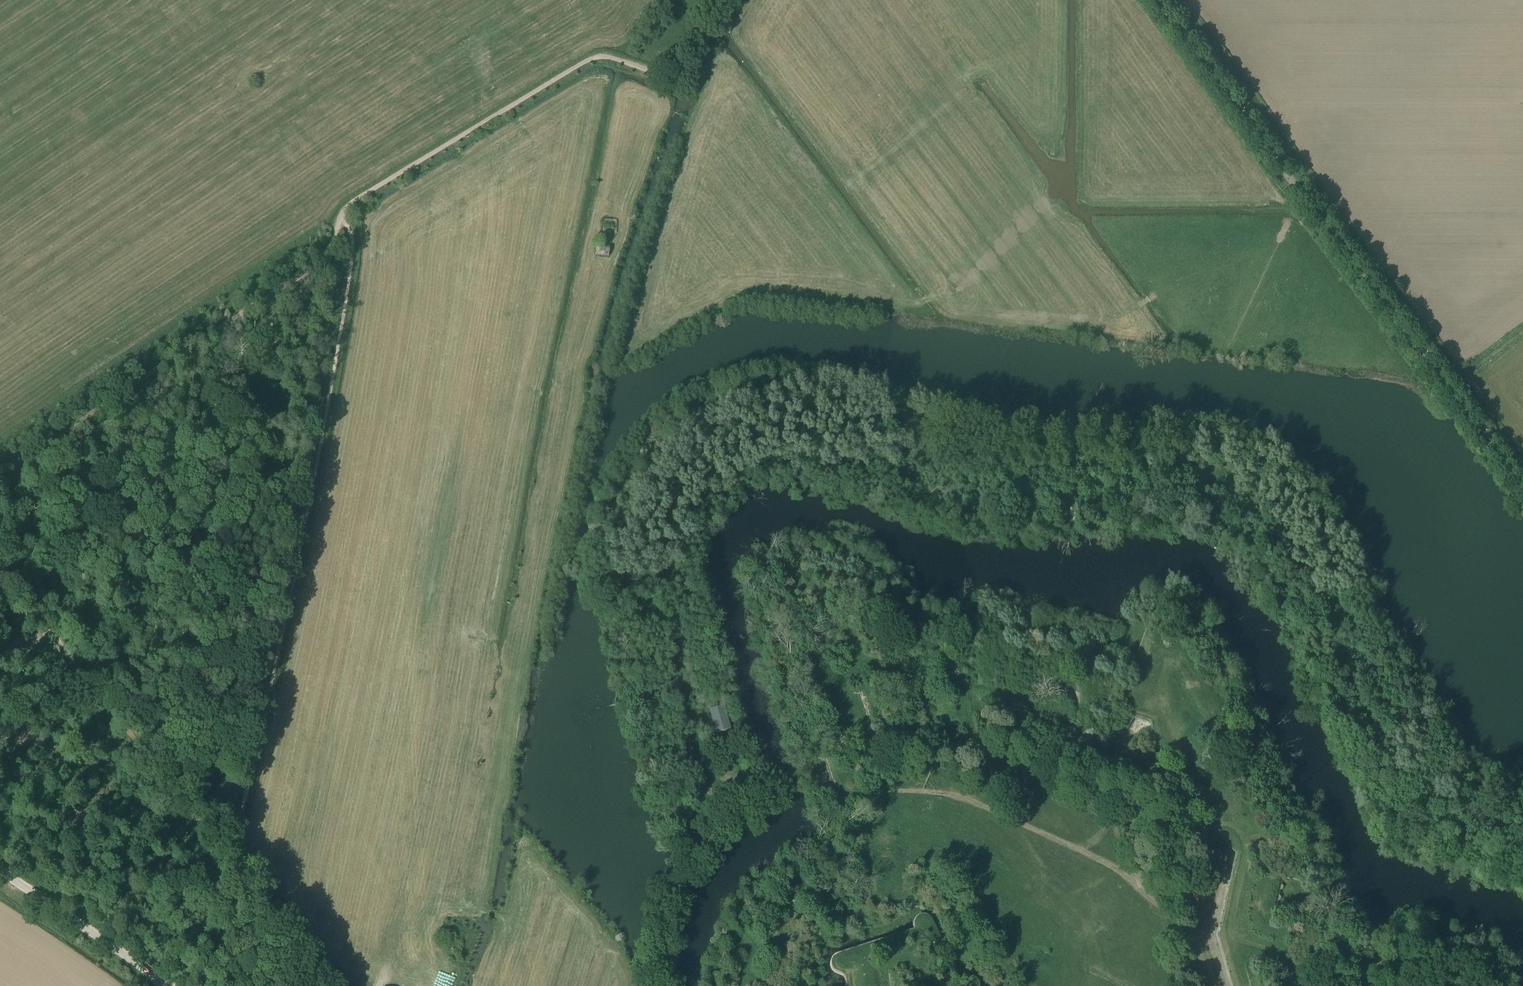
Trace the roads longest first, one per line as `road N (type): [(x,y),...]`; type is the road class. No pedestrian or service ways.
road 1 (track): [(1522,836),(1438,802),(1394,763),(1299,546),(1265,495),(1212,472),(1144,472),(1108,460),(1049,460),(1002,473),(933,459)]
road 2 (unclassified): [(1522,489),(1156,0)]
road 3 (unclassified): [(168,985),(0,870)]

